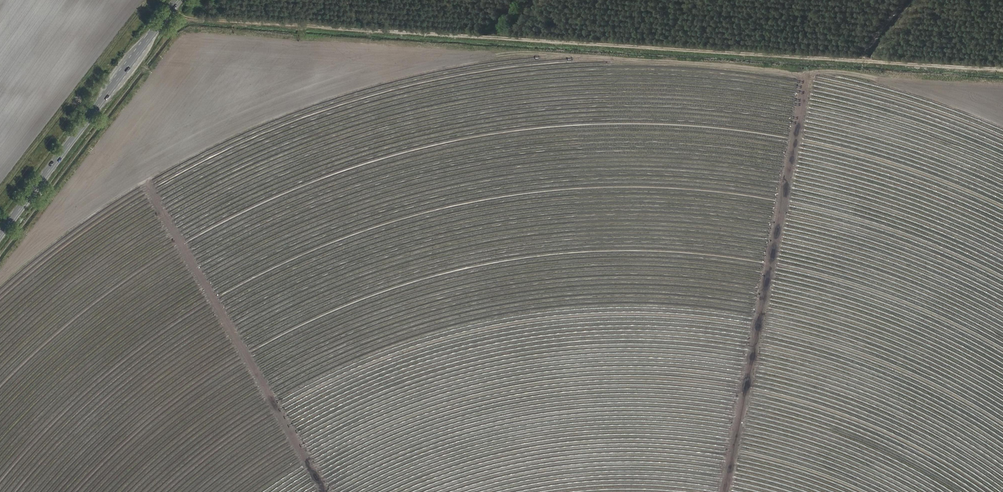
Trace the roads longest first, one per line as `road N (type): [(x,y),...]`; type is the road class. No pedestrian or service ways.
road 1 (track): [(603,491),(606,67),(178,36)]
road 2 (track): [(1002,68),(197,19),(173,6)]
road 3 (primary): [(178,0),(0,234)]

